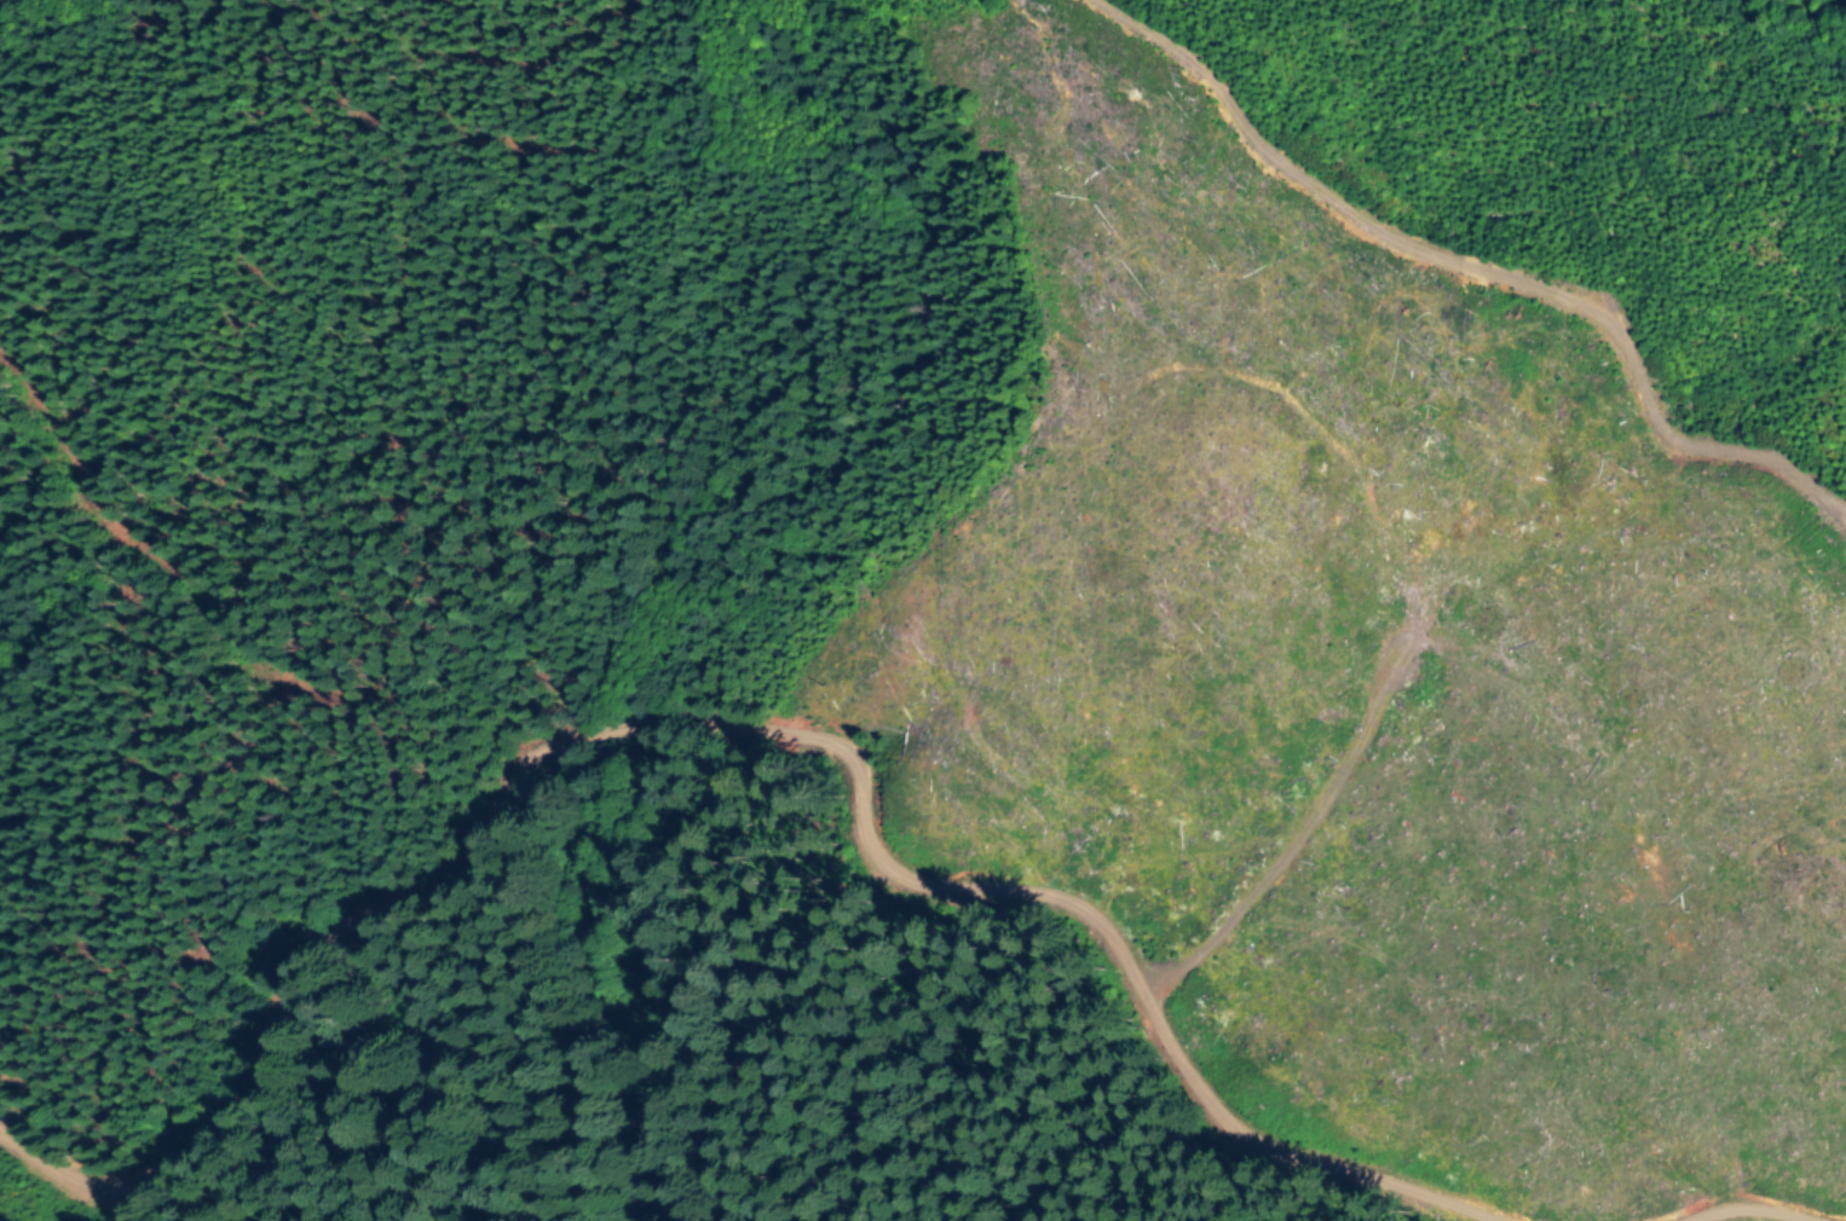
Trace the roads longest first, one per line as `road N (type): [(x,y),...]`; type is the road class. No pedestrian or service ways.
road 1 (track): [(1485,1220),(1245,1124),(1143,910),(1042,884),(873,885),(859,763),(820,737),(674,717),(530,754),(455,878),(323,933),(236,1081),(121,1176),(27,1156),(0,1134)]
road 2 (track): [(1042,0),(1338,220),(1483,288),(1593,320),(1638,413),(1663,445),(1765,482),(1845,530)]
road 3 (track): [(1845,1205),(1743,1193),(1656,1220)]

